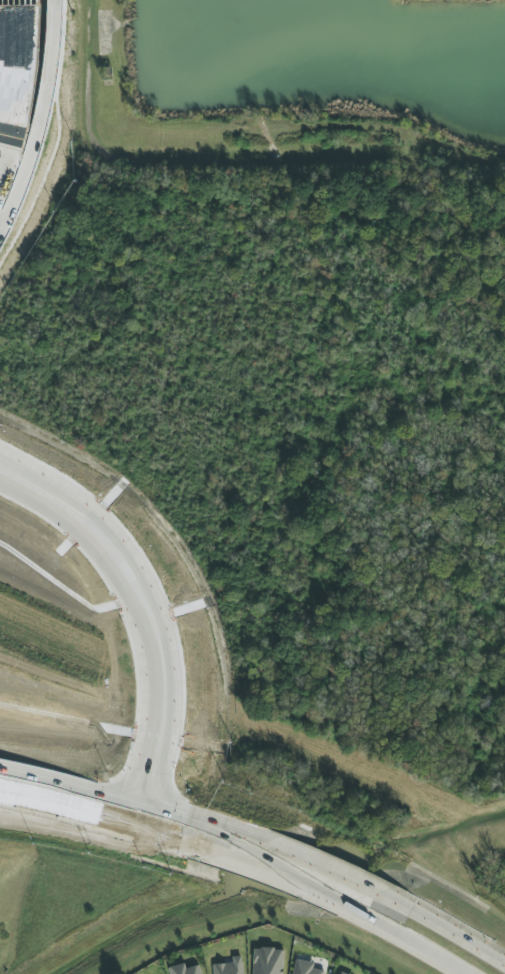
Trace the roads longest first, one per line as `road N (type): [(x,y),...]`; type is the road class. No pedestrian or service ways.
road 1 (primary): [(138,827),(170,713),(163,626),(142,571),(109,528),(0,458)]
road 2 (primary): [(0,480),(96,548),(142,634),(147,711),(114,820)]
road 3 (primary): [(0,231),(51,107),(61,0)]
road 4 (primary): [(0,198),(29,83),(33,0)]
road 5 (primary): [(504,966),(359,885)]
road 6 (primary): [(359,885),(207,825)]
road 7 (primary): [(195,844),(344,905)]
road 8 (primary): [(344,905),(464,973)]

